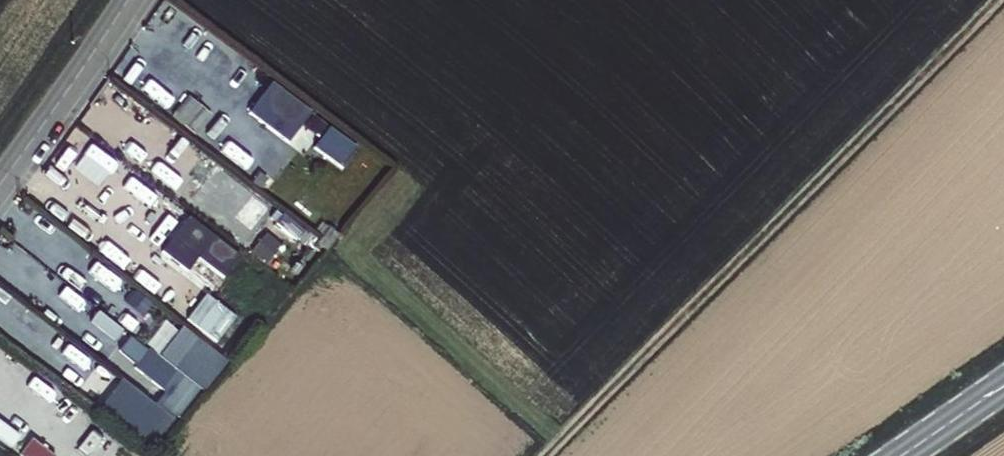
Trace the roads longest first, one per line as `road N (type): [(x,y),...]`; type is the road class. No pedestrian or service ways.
road 1 (track): [(999,0),(544,455)]
road 2 (residential): [(131,0),(0,184)]
road 3 (secondary): [(1003,384),(901,455)]

